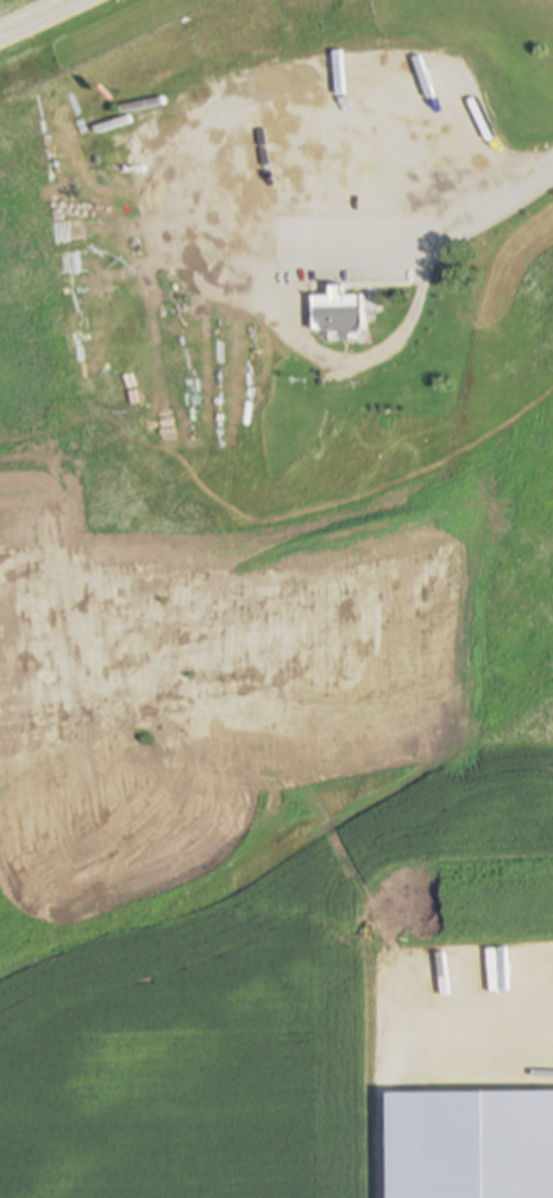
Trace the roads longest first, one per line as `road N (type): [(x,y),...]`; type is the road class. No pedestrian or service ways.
road 1 (residential): [(409,251),(485,217),(552,169)]

